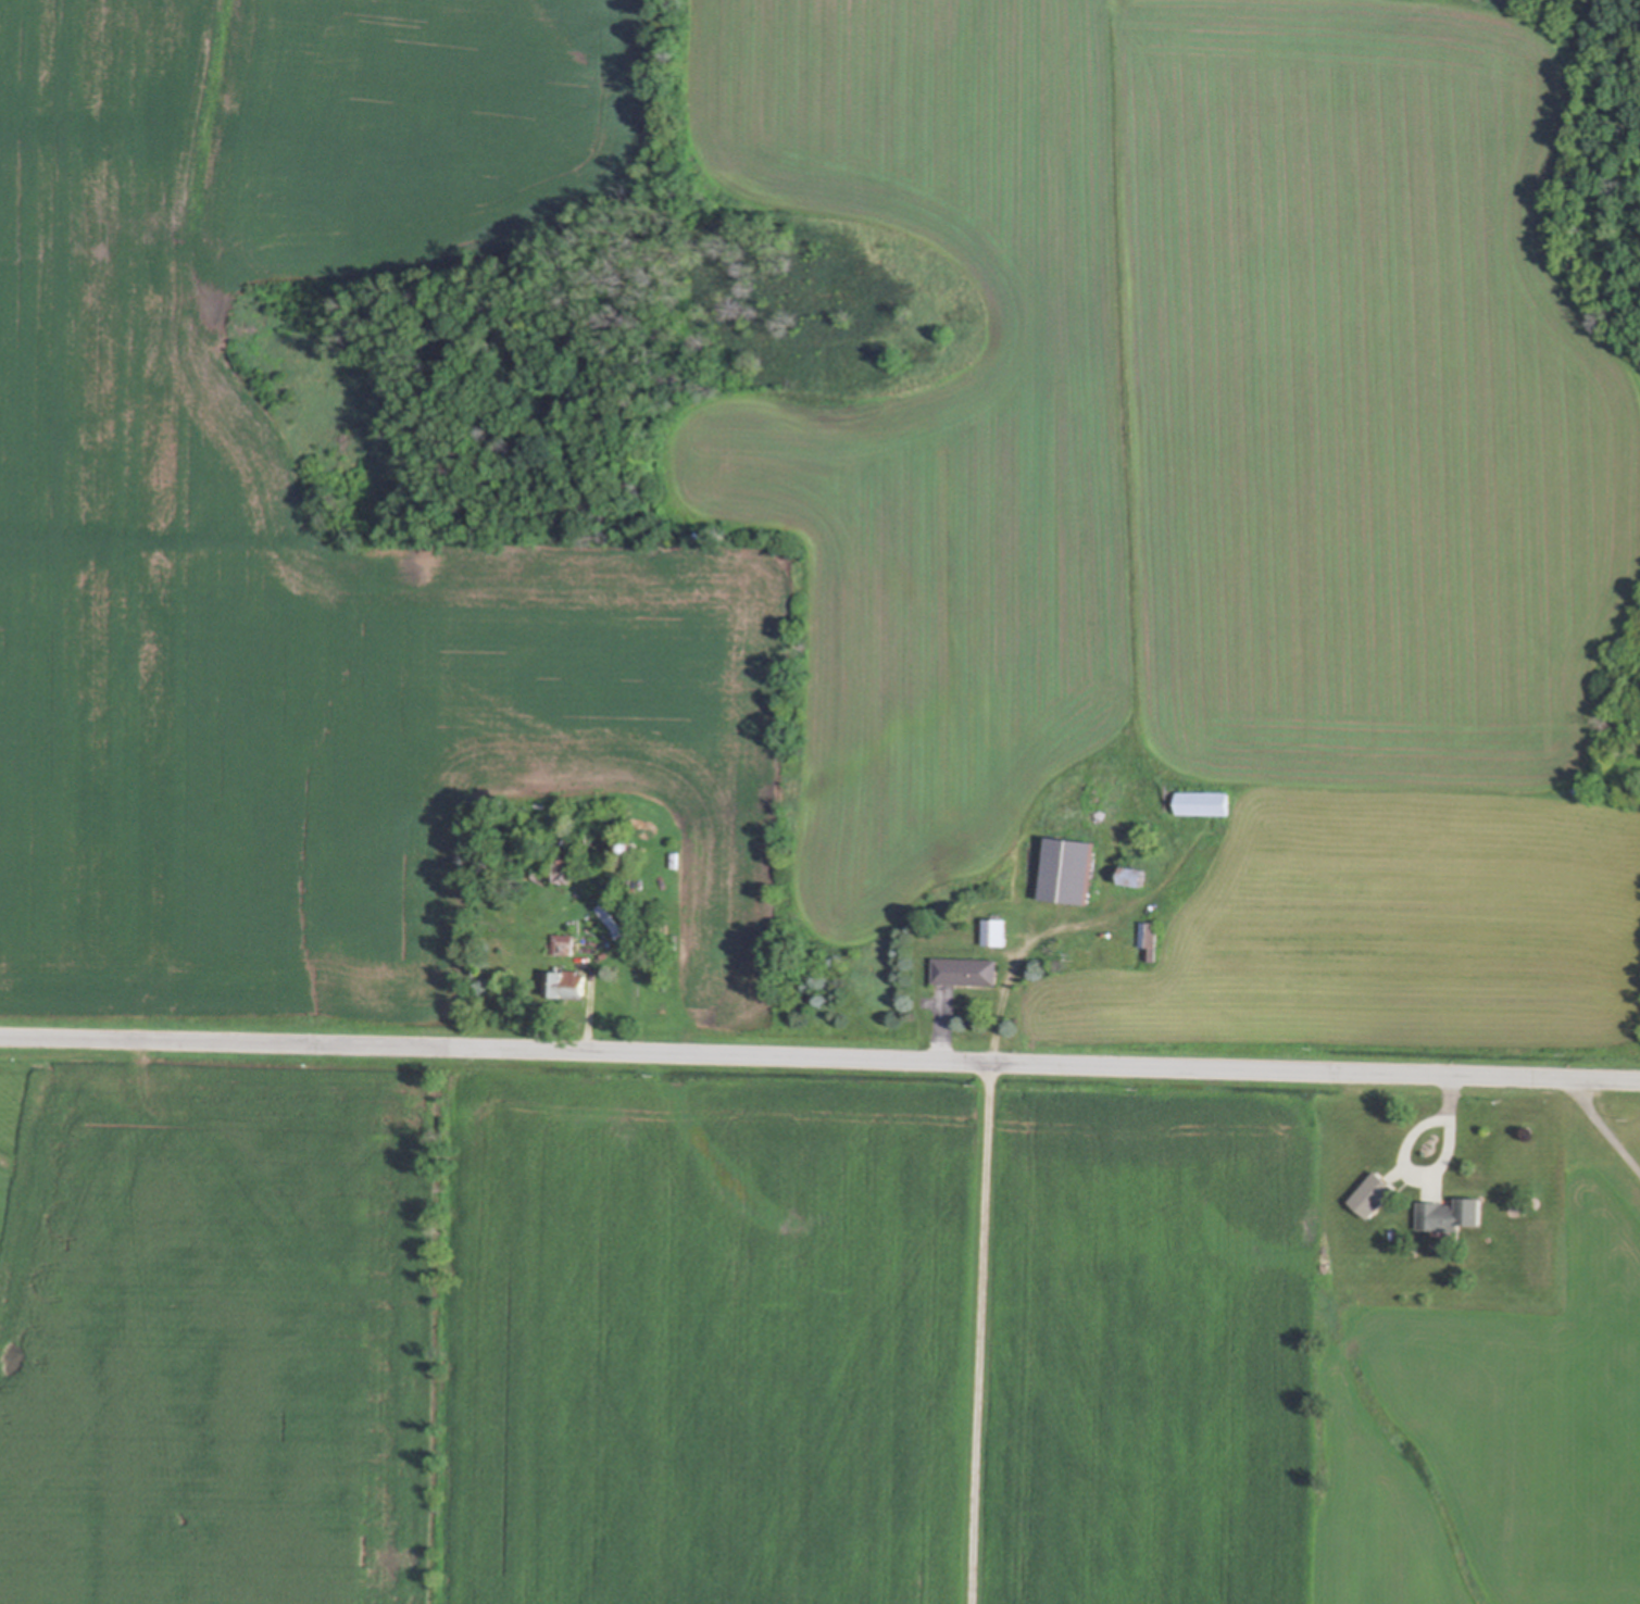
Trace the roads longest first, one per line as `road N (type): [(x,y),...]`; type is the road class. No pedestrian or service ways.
road 1 (tertiary): [(0,1037),(1639,1079)]

